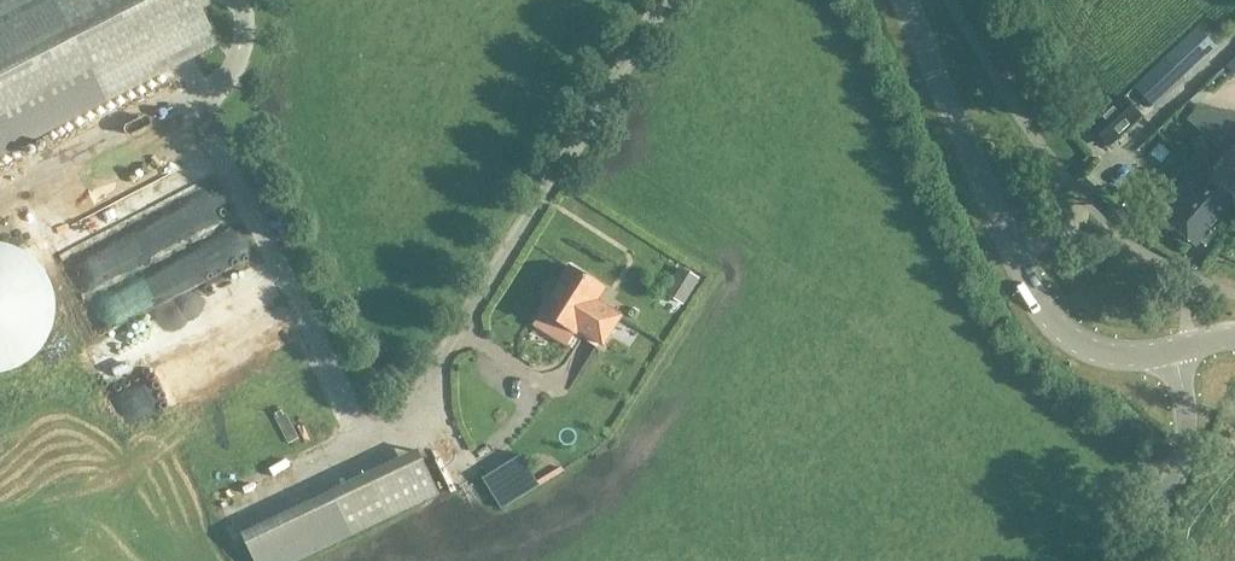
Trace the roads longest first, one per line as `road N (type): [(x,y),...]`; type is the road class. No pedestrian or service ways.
road 1 (track): [(665,0),(414,410),(380,424),(354,412),(200,117),(243,45),(246,15),(238,0)]
road 2 (tertiary): [(1185,347),(1131,357),(1105,354),(1077,341),(1038,302),(902,0)]
road 3 (unclassified): [(1132,560),(1182,461),(1185,347)]

